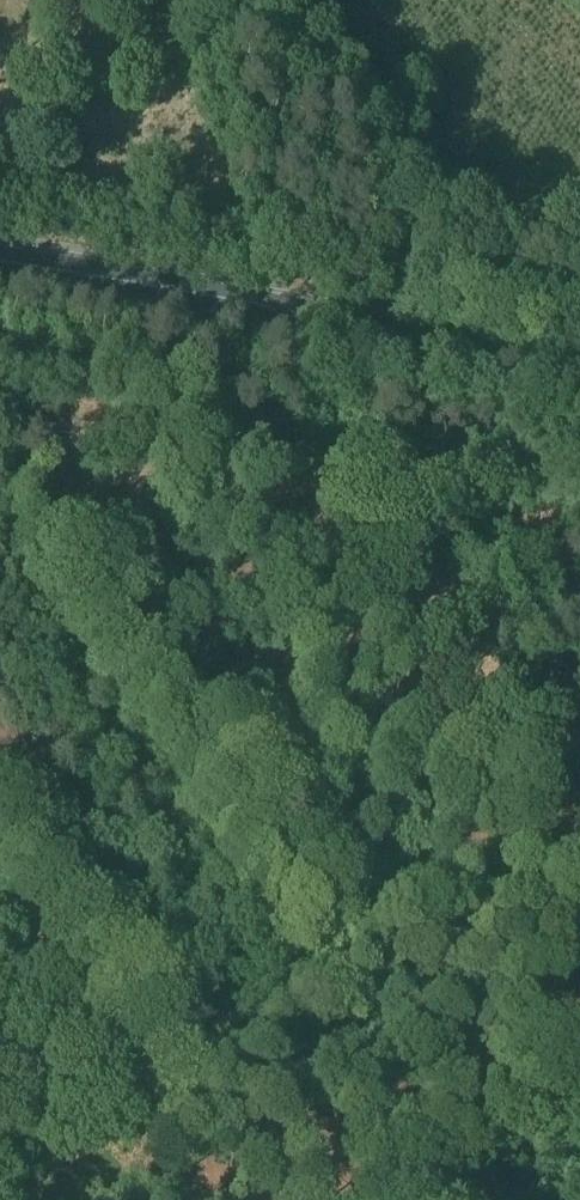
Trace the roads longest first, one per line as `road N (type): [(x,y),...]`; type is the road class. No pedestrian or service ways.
road 1 (primary): [(579,381),(265,306),(0,263)]
road 2 (track): [(579,508),(458,464),(0,401)]

